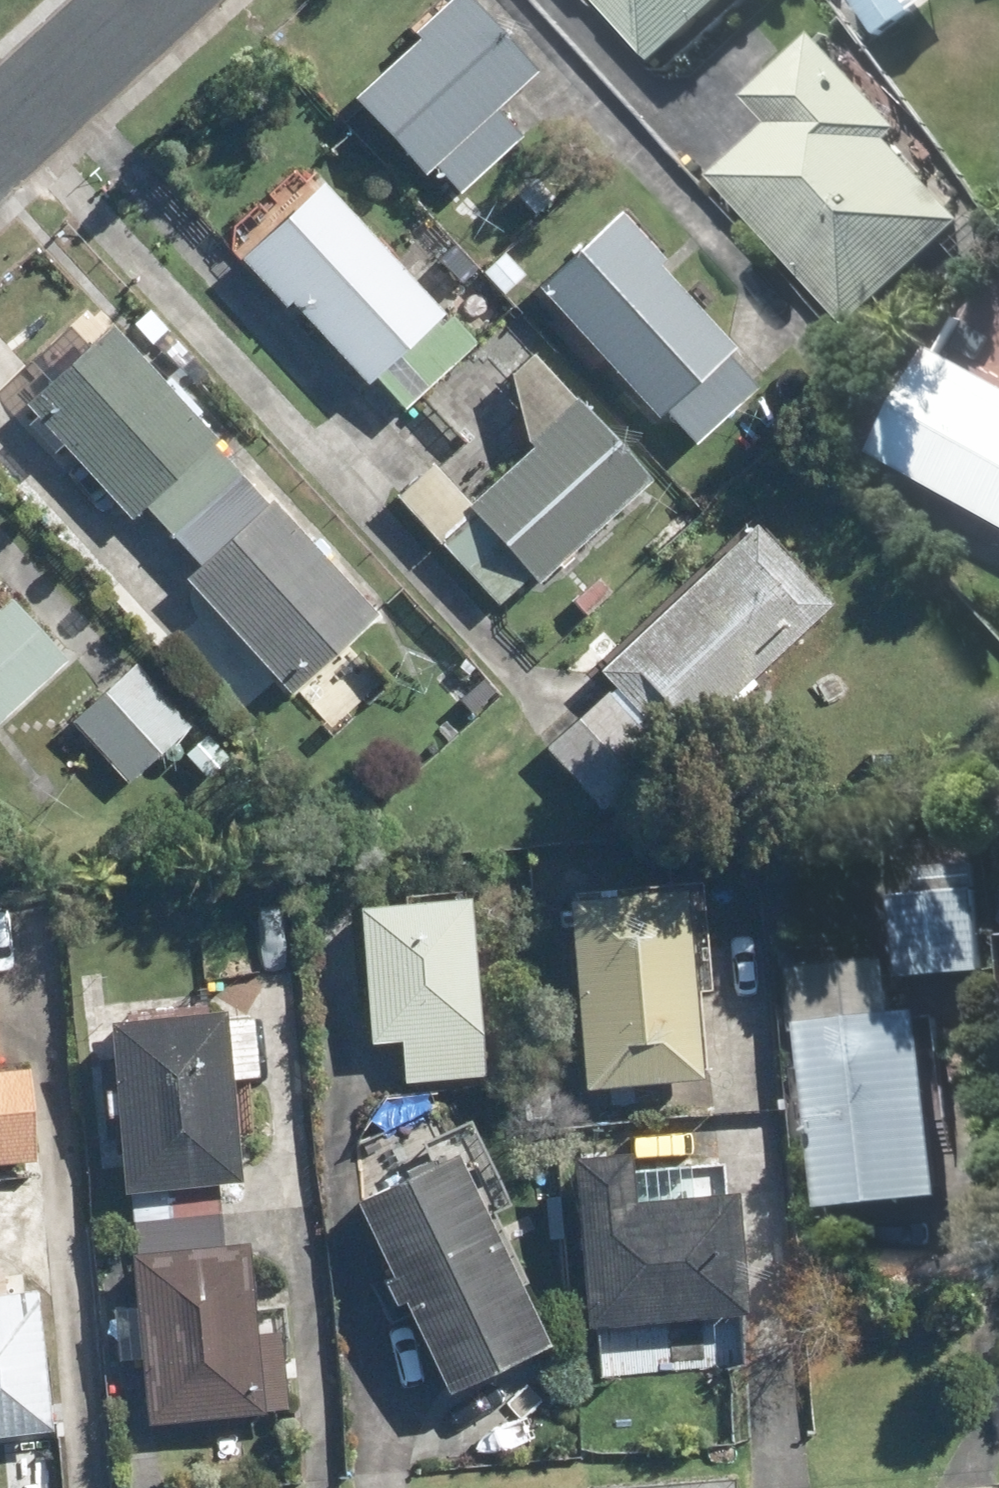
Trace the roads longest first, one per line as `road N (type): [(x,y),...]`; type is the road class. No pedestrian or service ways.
road 1 (residential): [(147,0),(0,135)]

